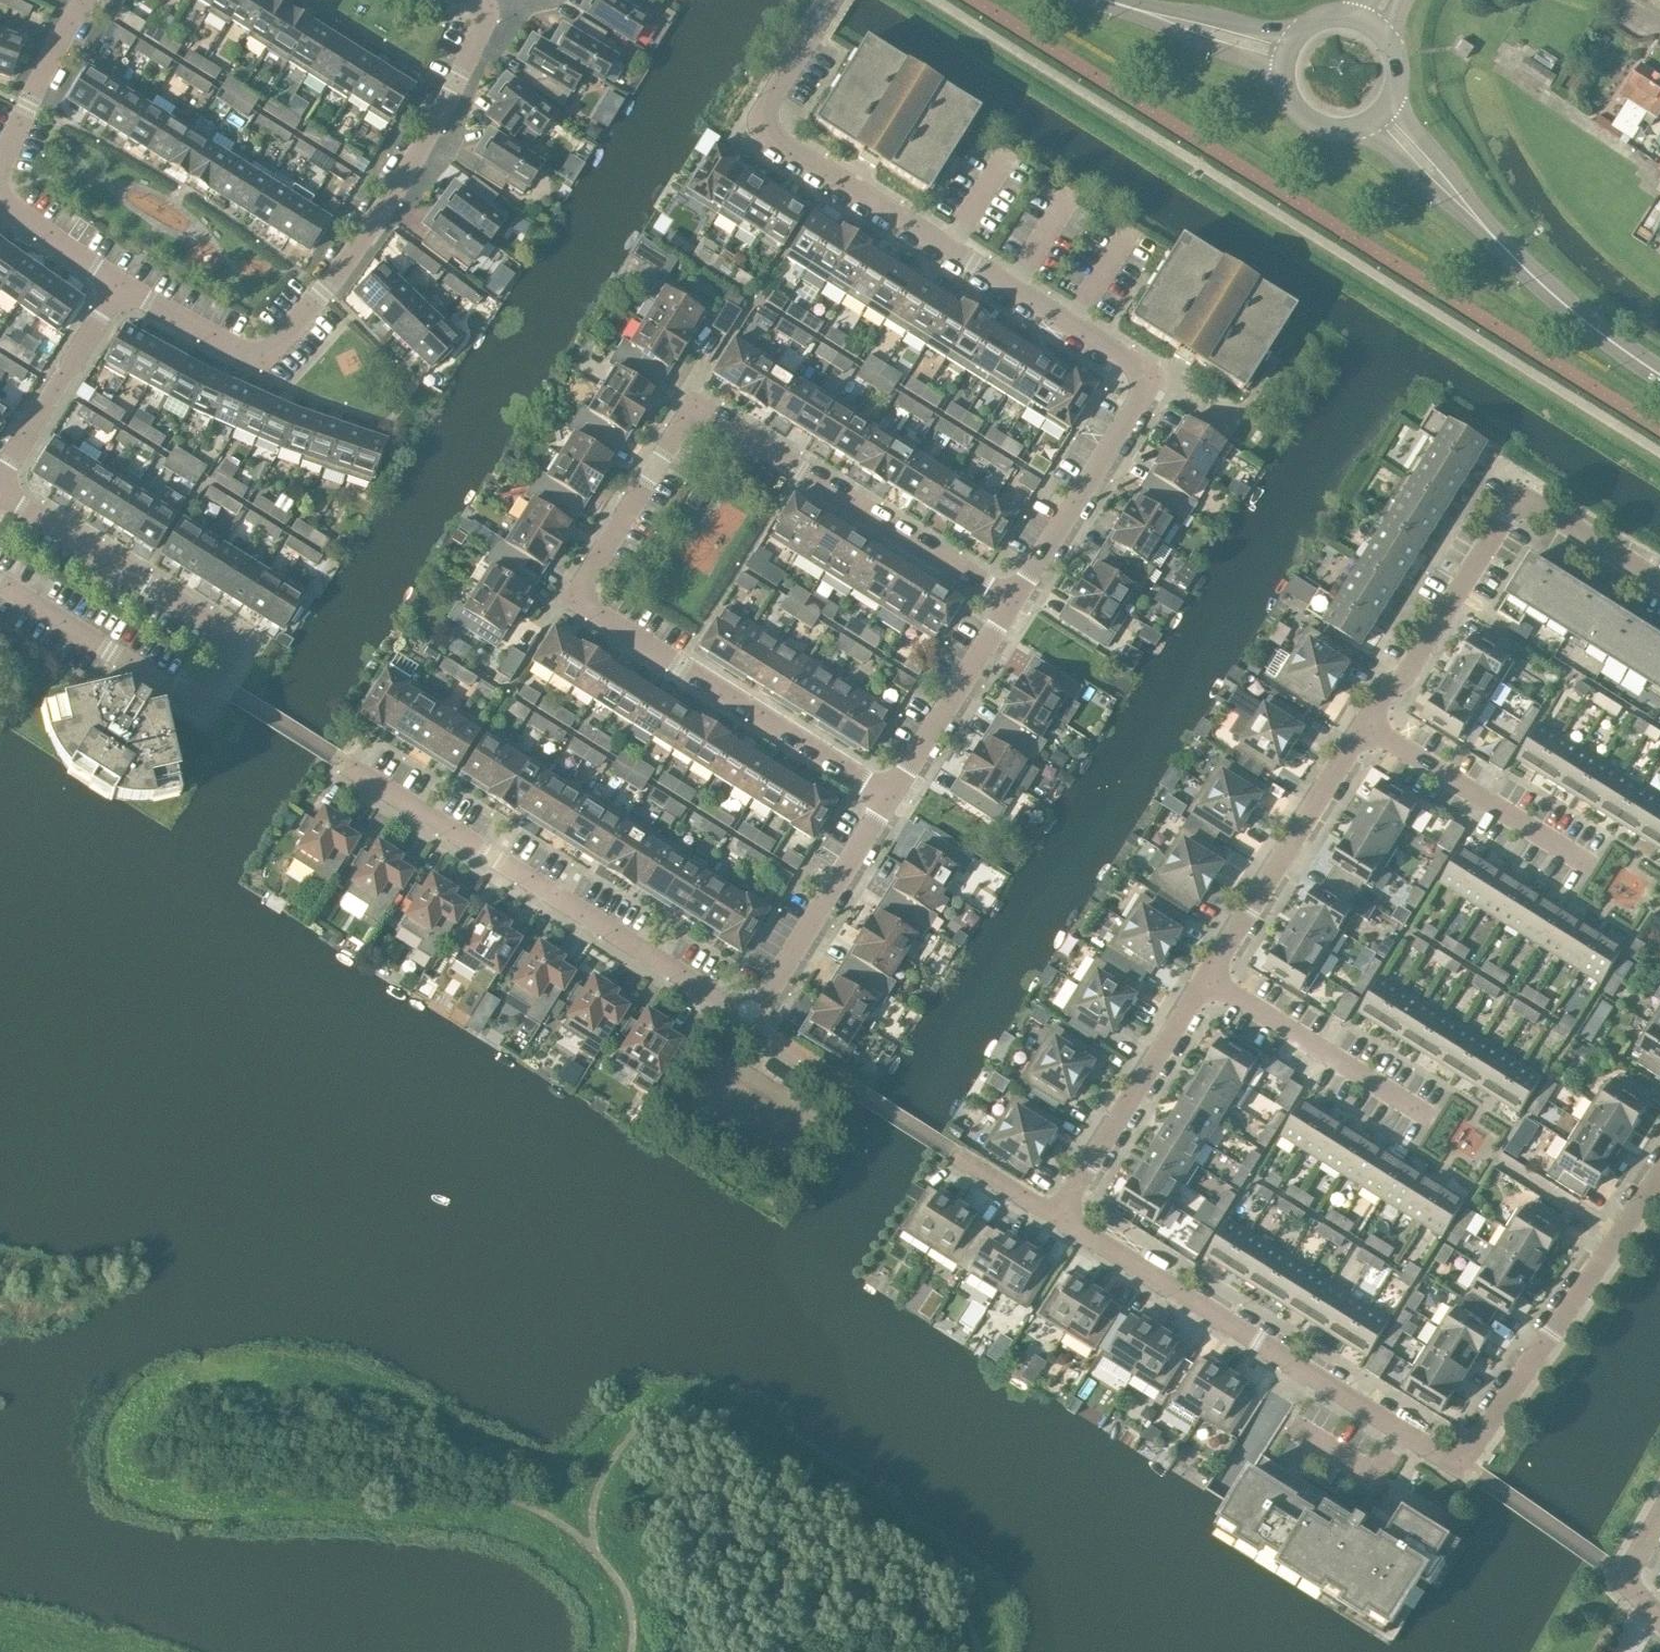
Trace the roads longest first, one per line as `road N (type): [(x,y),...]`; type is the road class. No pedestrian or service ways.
road 1 (residential): [(1011,603),(711,414),(690,411),(574,598),(890,796)]
road 2 (residential): [(1011,603),(1145,378),(766,133),(763,111),(832,0)]
road 3 (residential): [(334,753),(751,1018),(890,796)]
road 4 (residential): [(0,583),(188,698),(203,692),(231,647),(226,634),(0,493)]
road 5 (residential): [(1463,1460),(1457,1465),(1056,1216)]
road 6 (tertiary): [(1659,377),(1535,282),(1379,115)]
road 7 (residential): [(1463,1460),(1659,1174)]
road 8 (residential): [(322,291),(454,83),(483,20),(479,0)]
road 9 (residential): [(1206,977),(1364,724)]
road 10 (residential): [(1364,724),(1510,509),(1538,505)]
road 11 (residential): [(1056,1216),(1206,977)]
road 12 (residential): [(1591,865),(1364,724)]
road 13 (residential): [(1431,1118),(1206,977)]
road 14 (residential): [(322,291),(271,348),(255,355),(121,285)]
road 15 (residential): [(890,796),(1011,603)]
road 16 (residential): [(0,476),(121,285)]
road 17 (residential): [(0,170),(84,0)]
road 18 (tertiary): [(1285,54),(1105,0)]
road 19 (residential): [(121,285),(0,198)]
road 20 (tertiary): [(1285,54),(1286,91),(1308,120),(1344,129),(1379,115)]
road 21 (residential): [(1659,582),(1538,505)]
road 22 (residential): [(1659,1618),(1624,1583),(1659,1515)]
road 23 (residential): [(953,1149),(1056,1216)]

